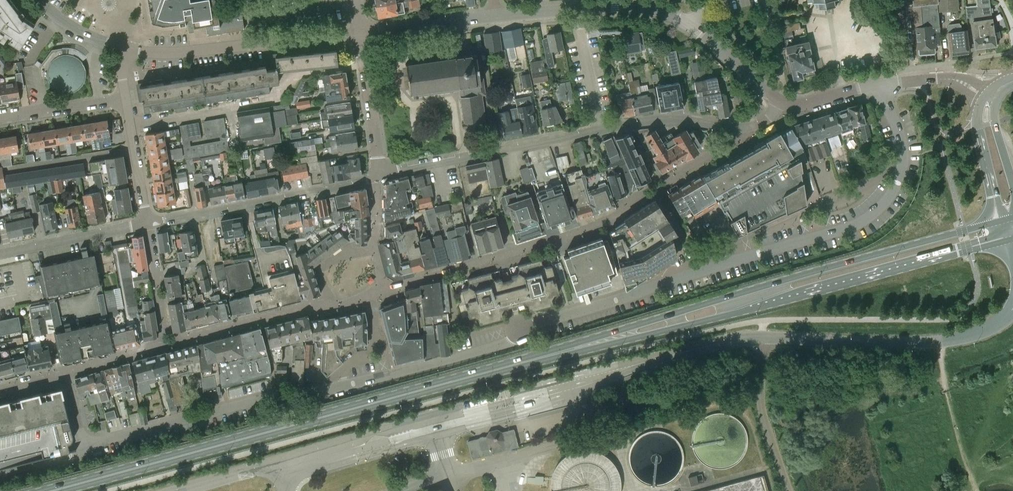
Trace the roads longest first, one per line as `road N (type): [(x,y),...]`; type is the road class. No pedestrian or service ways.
road 1 (residential): [(86,444),(455,360),(537,324),(865,219),(891,195),(903,168),(881,85)]
road 2 (primary): [(50,490),(554,353)]
road 3 (primary): [(1002,221),(554,353)]
road 4 (primary): [(554,353),(1007,240)]
road 5 (unclassified): [(1012,311),(987,328),(942,341),(763,337),(763,414),(789,490)]
road 6 (residential): [(377,177),(654,119),(746,127)]
road 7 (residential): [(359,33),(166,53),(124,50)]
road 8 (residential): [(377,177),(147,222)]
road 9 (residential): [(0,254),(147,222)]
road 10 (residential): [(377,177),(359,33)]
road 11 (residential): [(633,6),(495,17)]
road 12 (residential): [(495,17),(359,33)]
road 13 (residential): [(86,444),(61,379),(0,391)]
road 14 (residential): [(126,98),(0,117)]
road 15 (residential): [(147,222),(126,98)]
road 16 (tertiary): [(981,99),(978,127),(1002,221)]

